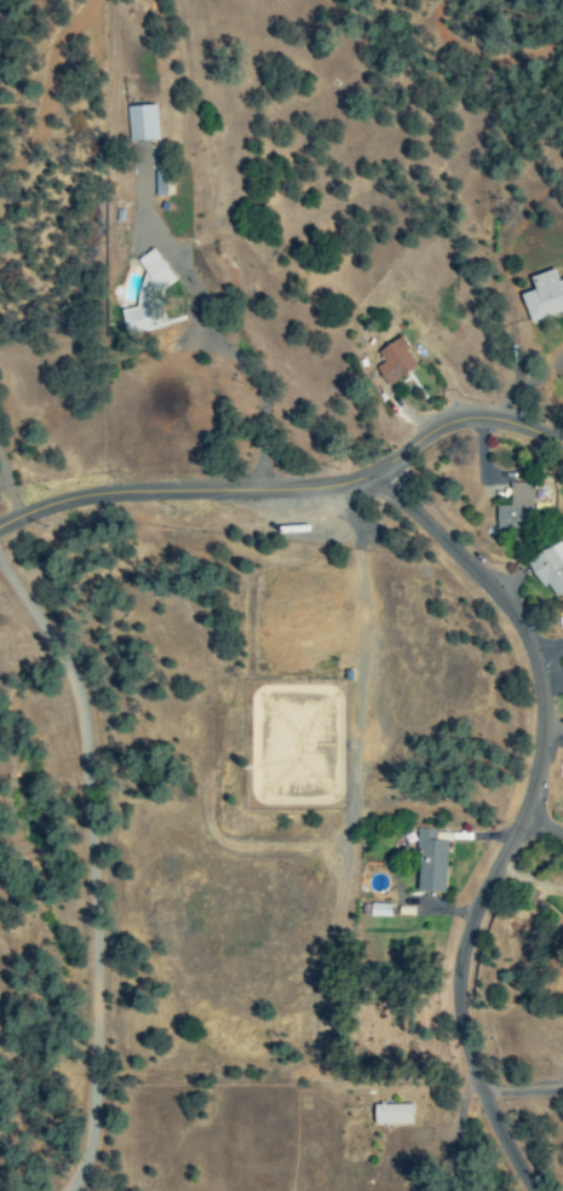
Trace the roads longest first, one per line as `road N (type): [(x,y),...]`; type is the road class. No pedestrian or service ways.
road 1 (residential): [(535,1190),(473,1065),(460,977),(471,931),(533,796),(544,737),(541,679),(502,602),(379,473)]
road 2 (residential): [(0,561),(79,706),(88,1155),(67,1190)]
road 3 (tertiary): [(0,530),(104,497),(340,488),(465,422),(499,421),(562,444)]
road 4 (residential): [(203,493),(203,511),(239,556),(259,673),(259,775),(217,897),(166,971),(159,1019)]

